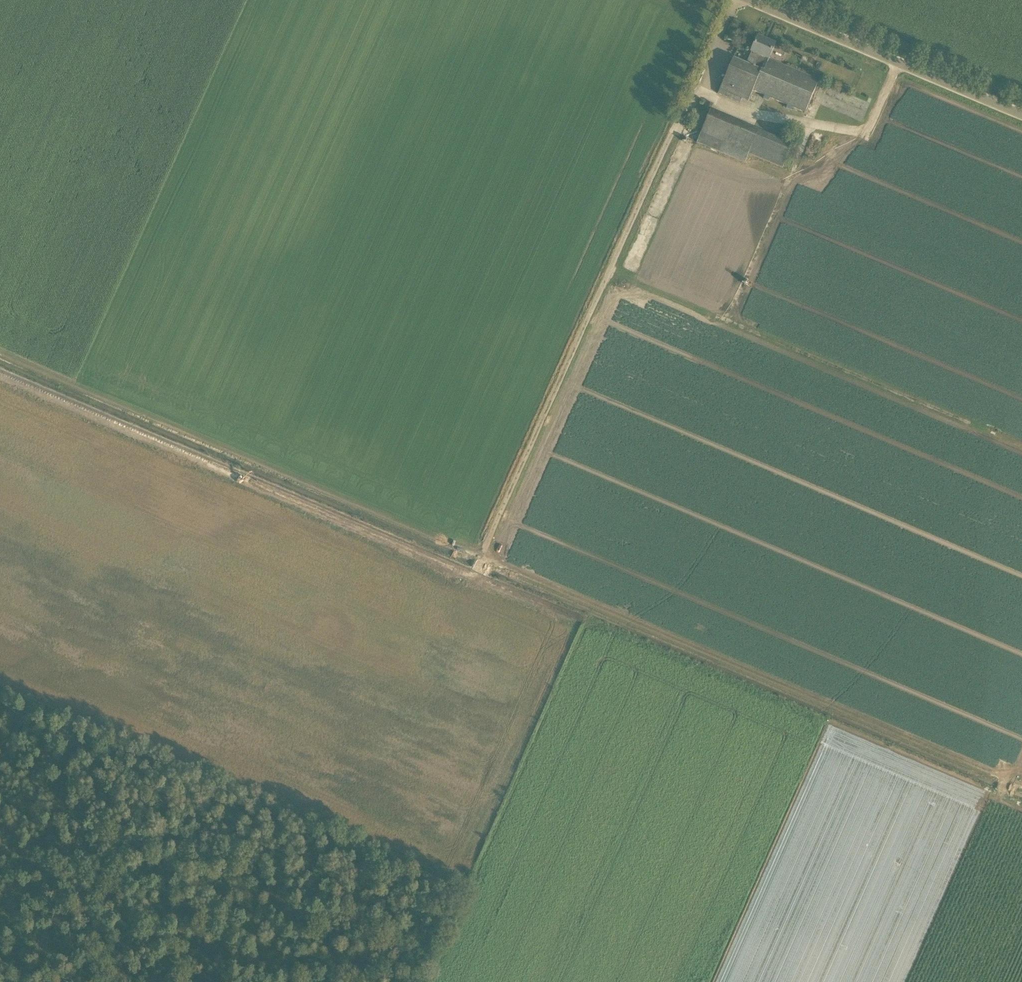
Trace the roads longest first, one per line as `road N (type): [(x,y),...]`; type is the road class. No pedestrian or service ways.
road 1 (tertiary): [(1021,115),(748,0)]

